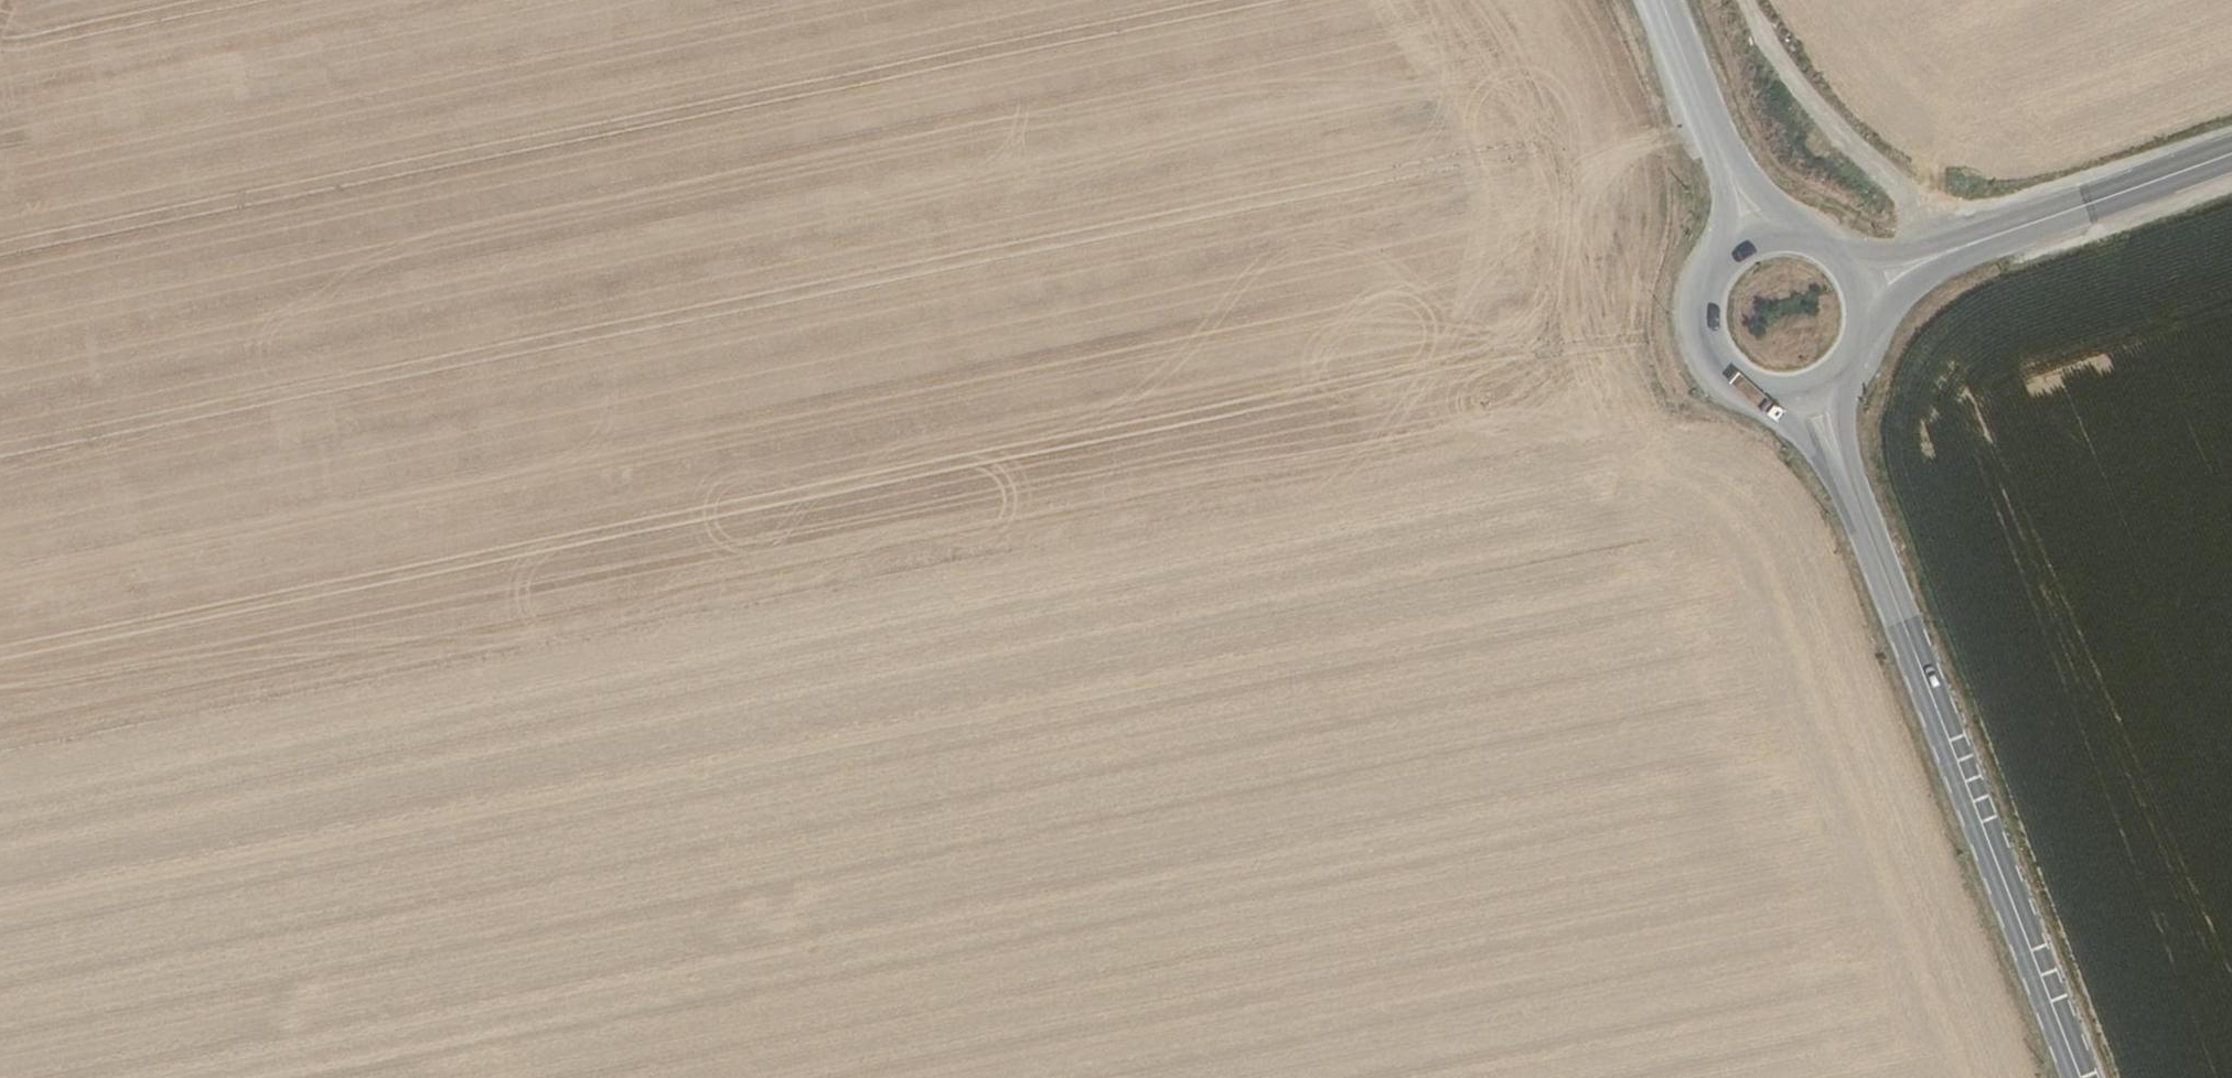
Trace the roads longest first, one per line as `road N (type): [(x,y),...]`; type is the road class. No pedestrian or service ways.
road 1 (secondary): [(1850,486),(2082,1077)]
road 2 (track): [(1953,251),(1933,214),(1801,78),(1745,0)]
road 3 (tertiary): [(2231,158),(1953,251)]
road 4 (secondary): [(1660,0),(1723,160)]
road 5 (secondary): [(1713,260),(1699,285),(1697,342),(1710,368),(1755,402)]
road 6 (secondary): [(1755,402),(1817,446),(1850,486)]

